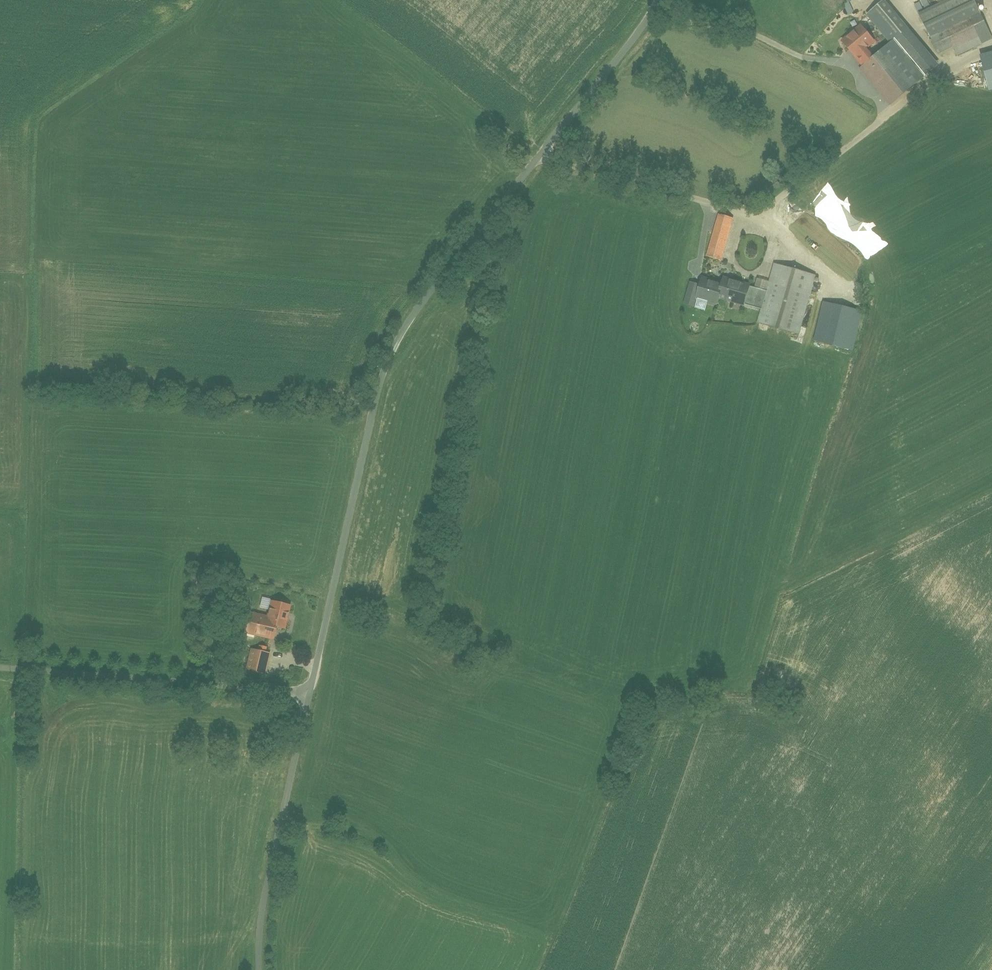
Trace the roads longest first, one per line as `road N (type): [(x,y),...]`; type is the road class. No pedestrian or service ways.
road 1 (residential): [(308,694),(369,425),(397,343),(659,0)]
road 2 (residential): [(0,667),(308,694)]
road 3 (residential): [(259,969),(263,894),(308,694)]

